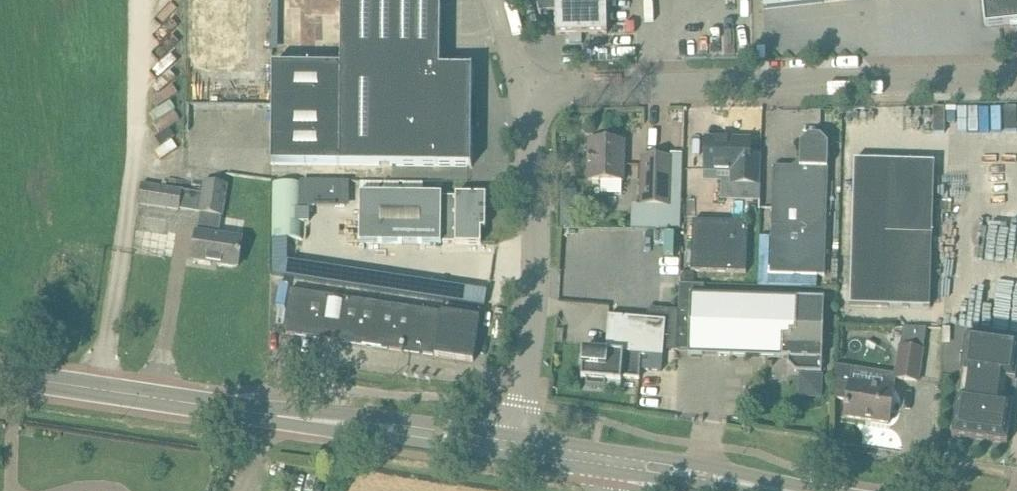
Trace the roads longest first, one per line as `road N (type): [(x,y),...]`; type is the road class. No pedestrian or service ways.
road 1 (unclassified): [(527,105),(584,93),(1016,82)]
road 2 (tertiary): [(355,424),(0,374)]
road 3 (unclassified): [(516,436),(539,203),(527,105)]
road 4 (tertiary): [(516,436),(401,420),(355,424)]
road 5 (tertiary): [(355,424),(394,438),(513,455)]

